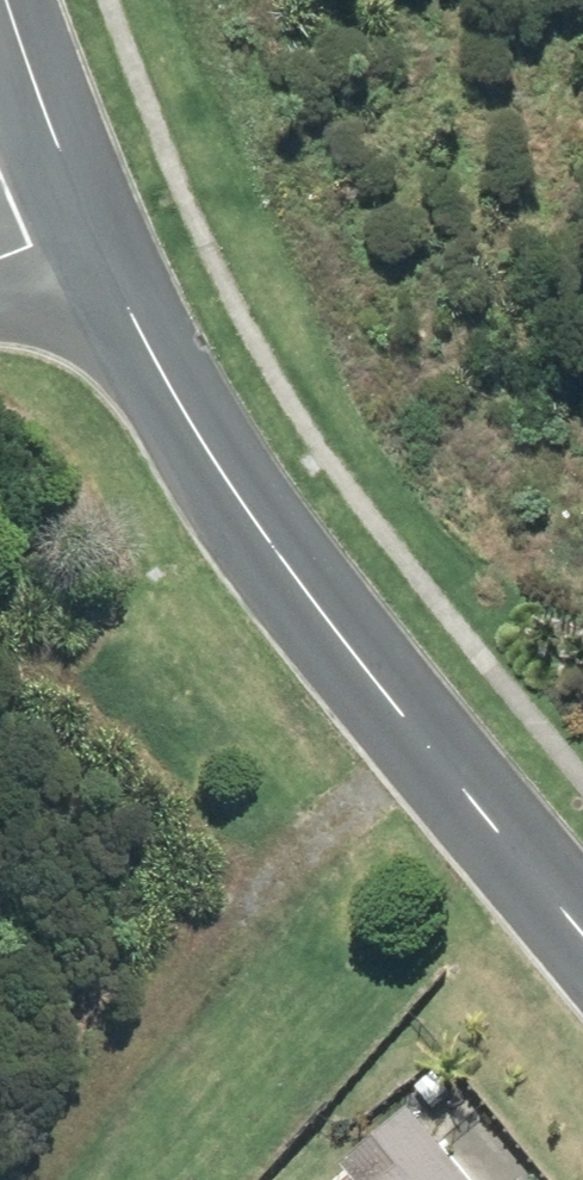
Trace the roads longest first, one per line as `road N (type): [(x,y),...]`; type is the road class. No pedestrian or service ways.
road 1 (tertiary): [(87,227),(196,436),(288,572),(582,932)]
road 2 (track): [(426,744),(0,1167)]
road 3 (tertiary): [(5,0),(87,227)]

